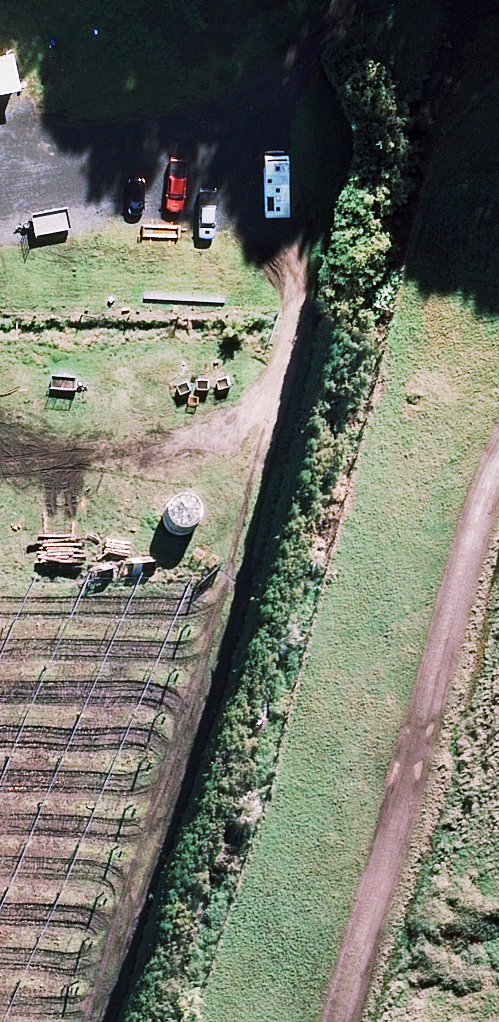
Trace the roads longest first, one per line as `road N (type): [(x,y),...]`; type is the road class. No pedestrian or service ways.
road 1 (track): [(242,115),(297,297),(293,351),(107,1021)]
road 2 (track): [(339,1021),(467,555),(498,468)]
road 3 (track): [(349,0),(242,115),(181,151),(0,191)]

